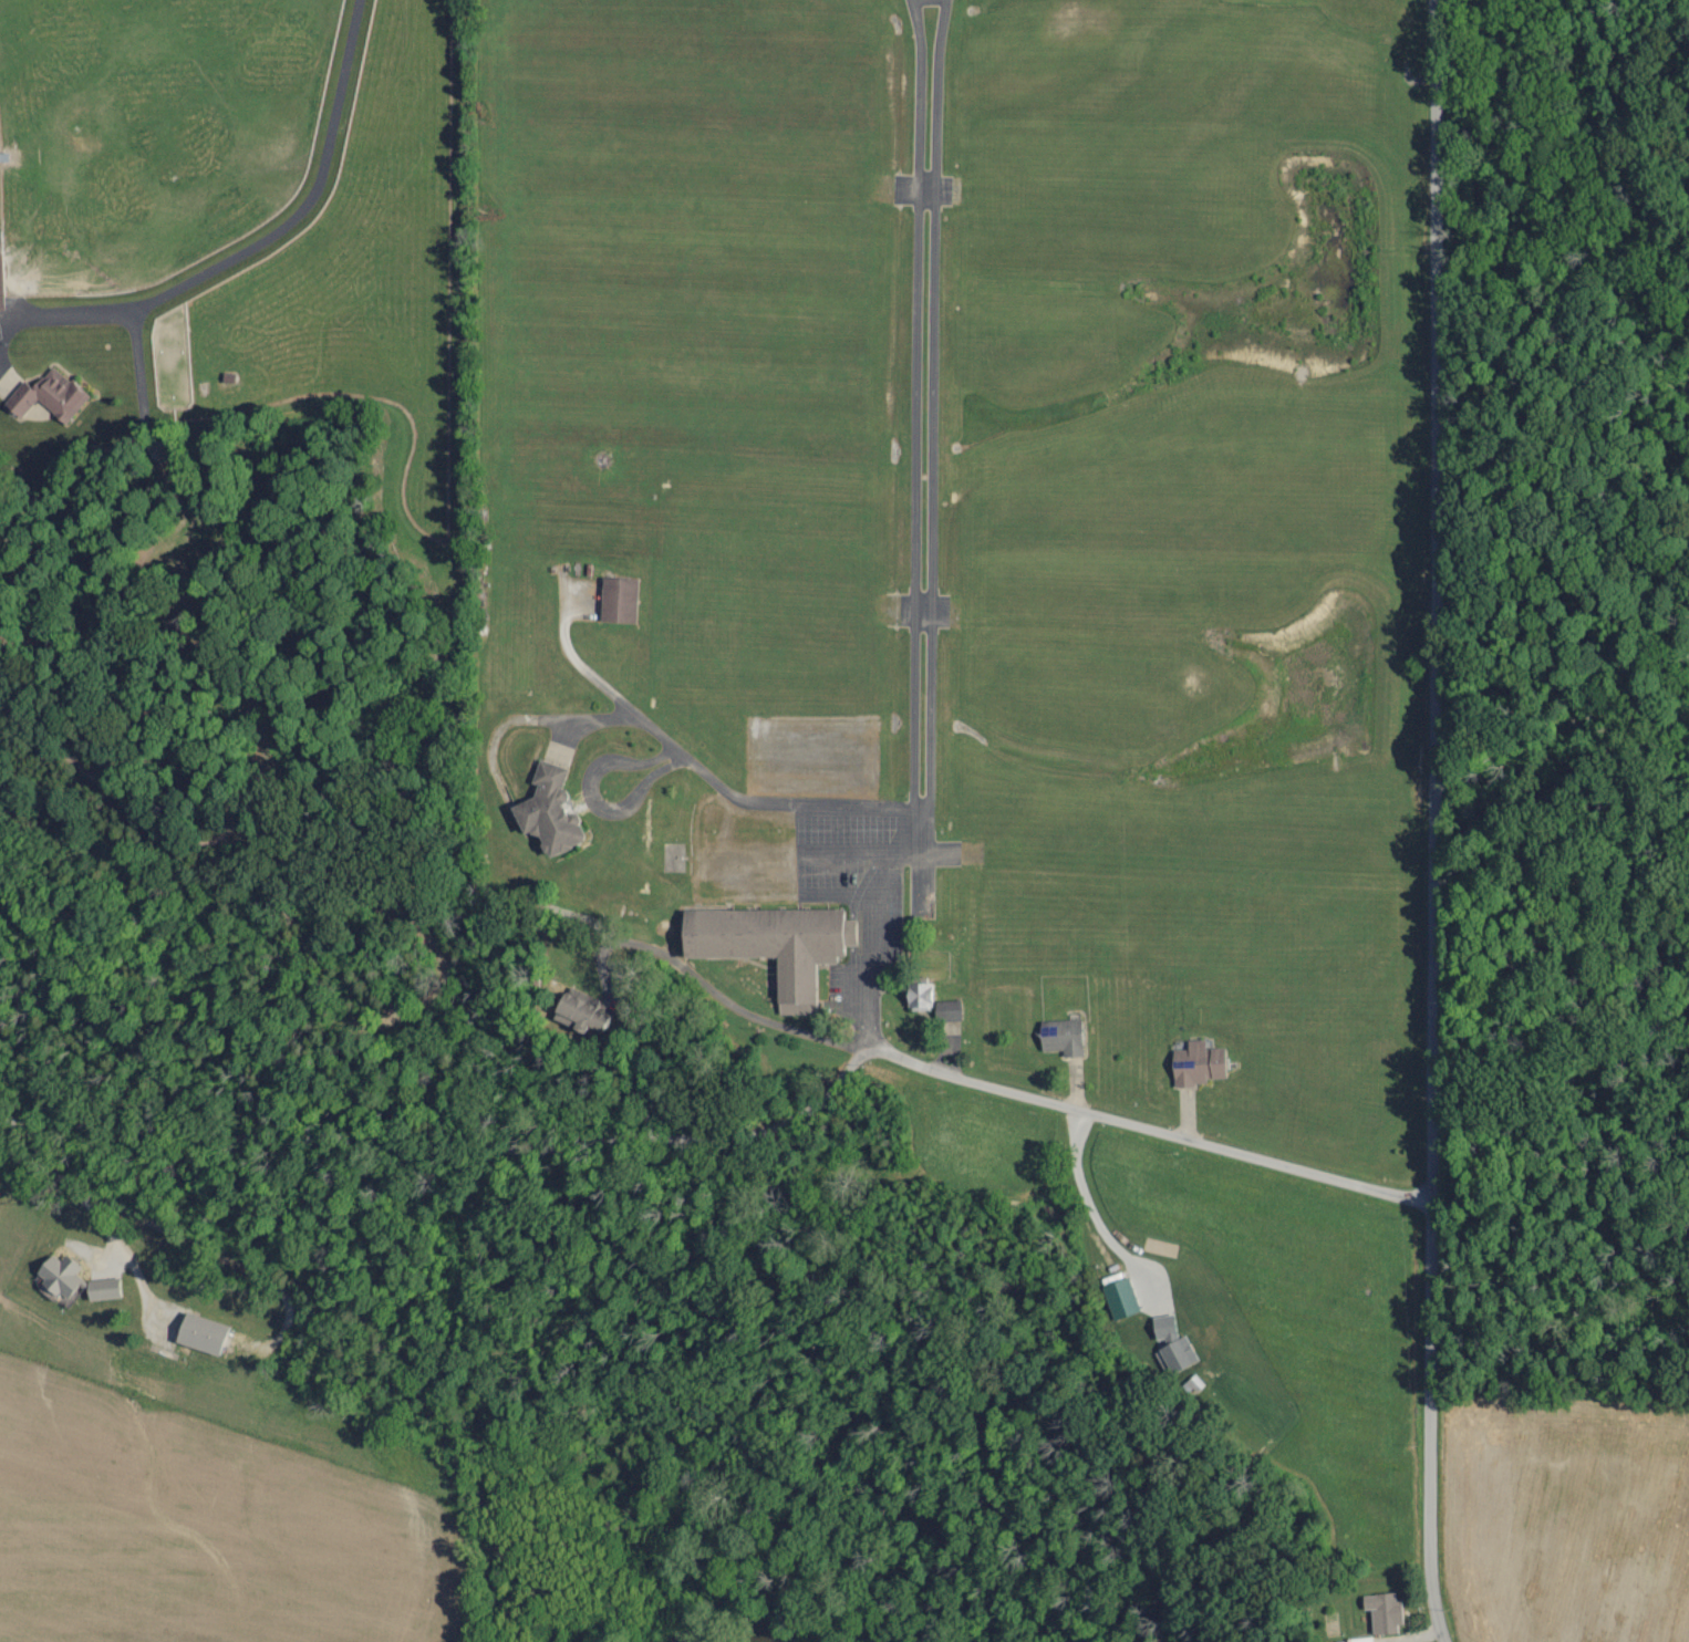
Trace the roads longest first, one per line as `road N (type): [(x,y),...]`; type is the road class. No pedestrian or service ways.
road 1 (residential): [(1443,1641),(1432,1619),(1423,1525),(1431,0)]
road 2 (residential): [(0,1139),(379,1163),(721,1141),(805,1116),(869,1053),(889,1053),(1011,1094),(1426,1195)]
road 3 (residential): [(869,1053),(875,890),(882,865),(918,818),(927,0)]

